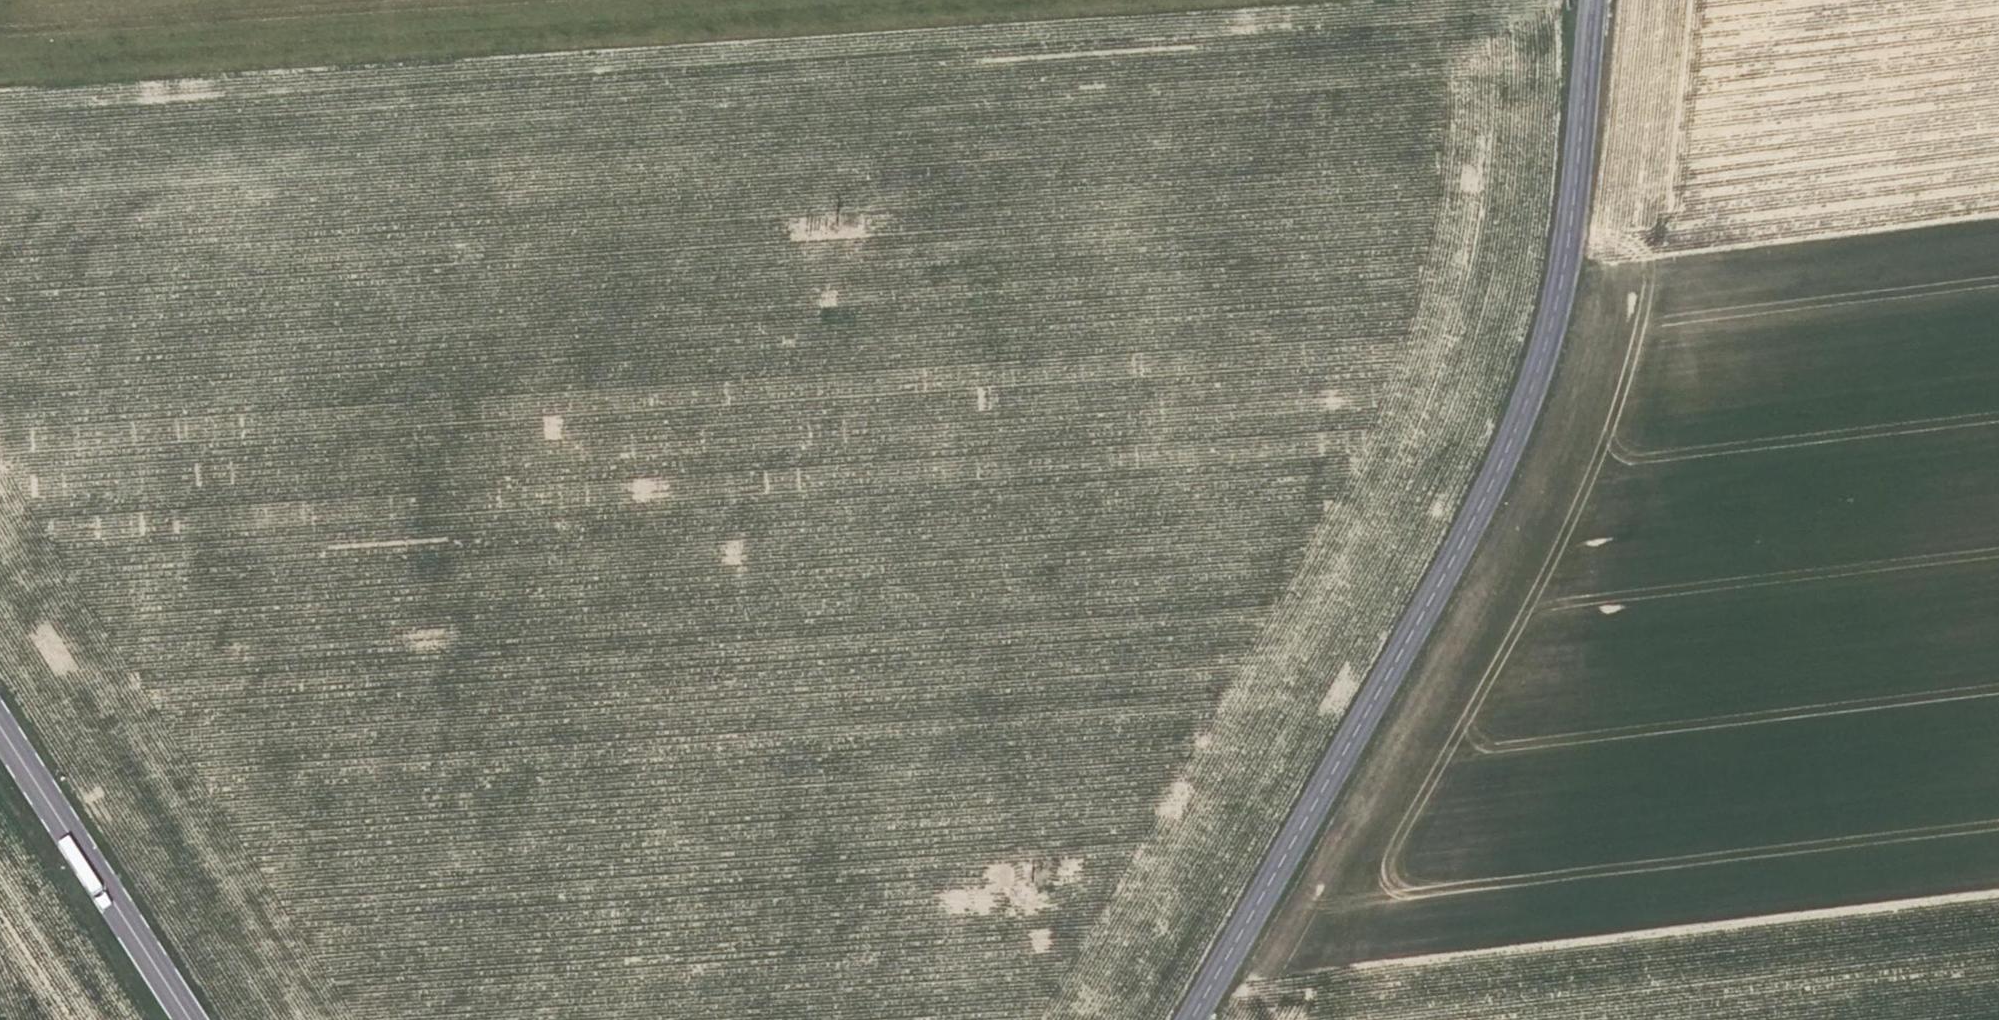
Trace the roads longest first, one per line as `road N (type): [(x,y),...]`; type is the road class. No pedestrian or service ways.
road 1 (tertiary): [(1191,1019),(1403,649),(1512,438),(1559,287),(1589,0)]
road 2 (secondary): [(0,726),(189,1019)]

